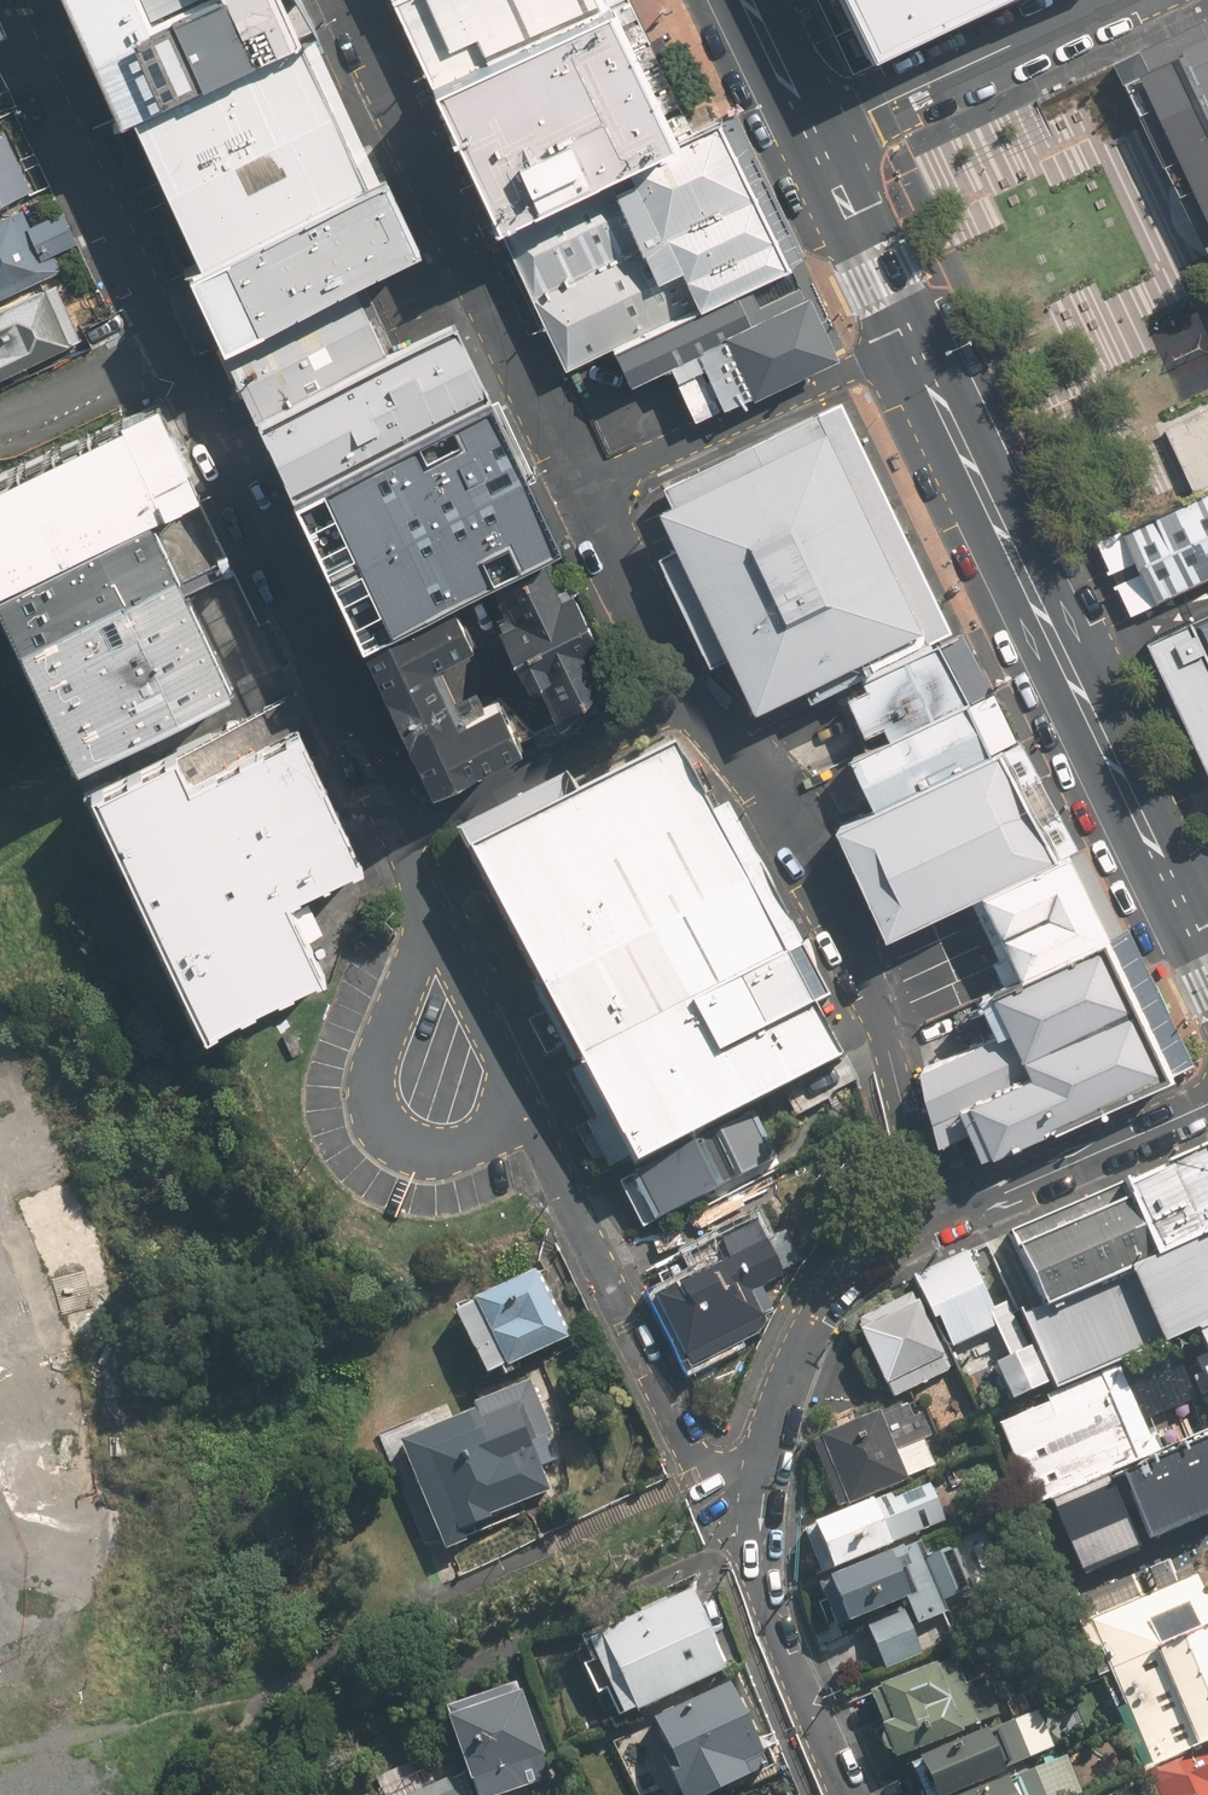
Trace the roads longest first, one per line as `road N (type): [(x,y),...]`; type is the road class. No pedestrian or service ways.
road 1 (residential): [(8,0),(405,828)]
road 2 (secondary): [(911,346),(1177,902)]
road 3 (residential): [(922,1230),(878,1010),(836,897),(778,800),(683,694)]
road 4 (residential): [(586,494),(351,0)]
road 5 (residential): [(405,828),(618,1303)]
road 6 (residential): [(586,494),(911,346)]
road 7 (residential): [(922,1230),(849,1273),(819,1314),(774,1435),(757,1520)]
road 8 (residential): [(814,139),(1115,0)]
road 9 (residential): [(1207,1099),(922,1230)]
road 10 (residential): [(405,828),(683,694)]
road 11 (residential): [(757,1520),(765,1598),(846,1794)]
road 12 (secondary): [(814,139),(911,346)]
road 13 (residential): [(683,694),(586,494)]
road 14 (residential): [(637,1343),(704,1477),(757,1520)]
road 15 (secondary): [(747,0),(814,139)]

